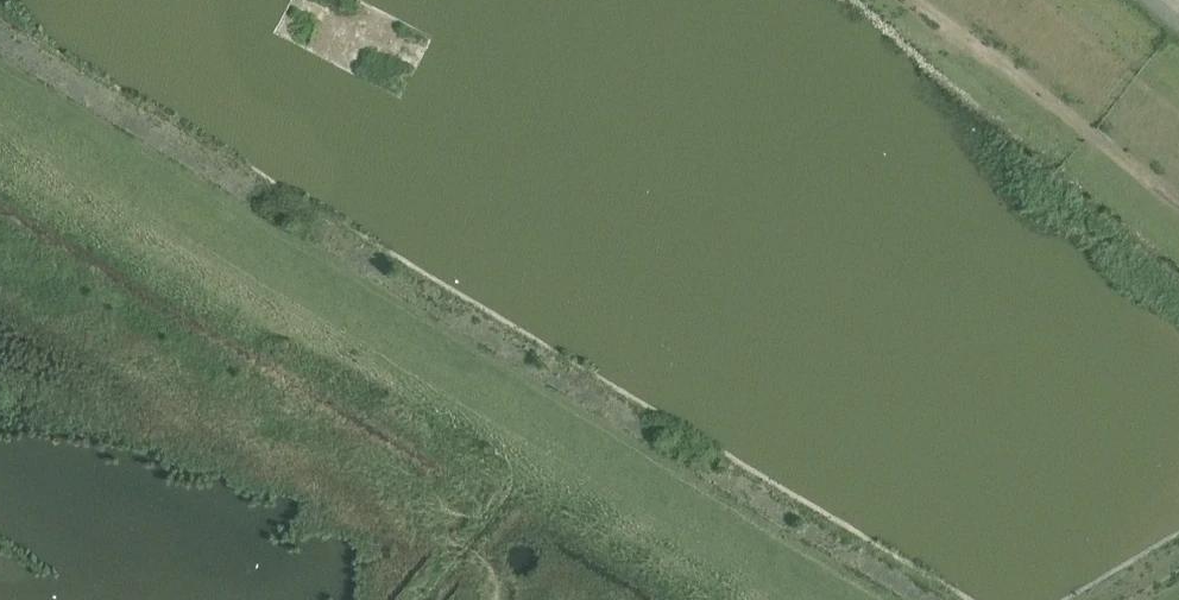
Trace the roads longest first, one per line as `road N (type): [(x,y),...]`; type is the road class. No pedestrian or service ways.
road 1 (track): [(918,0),(1096,136)]

